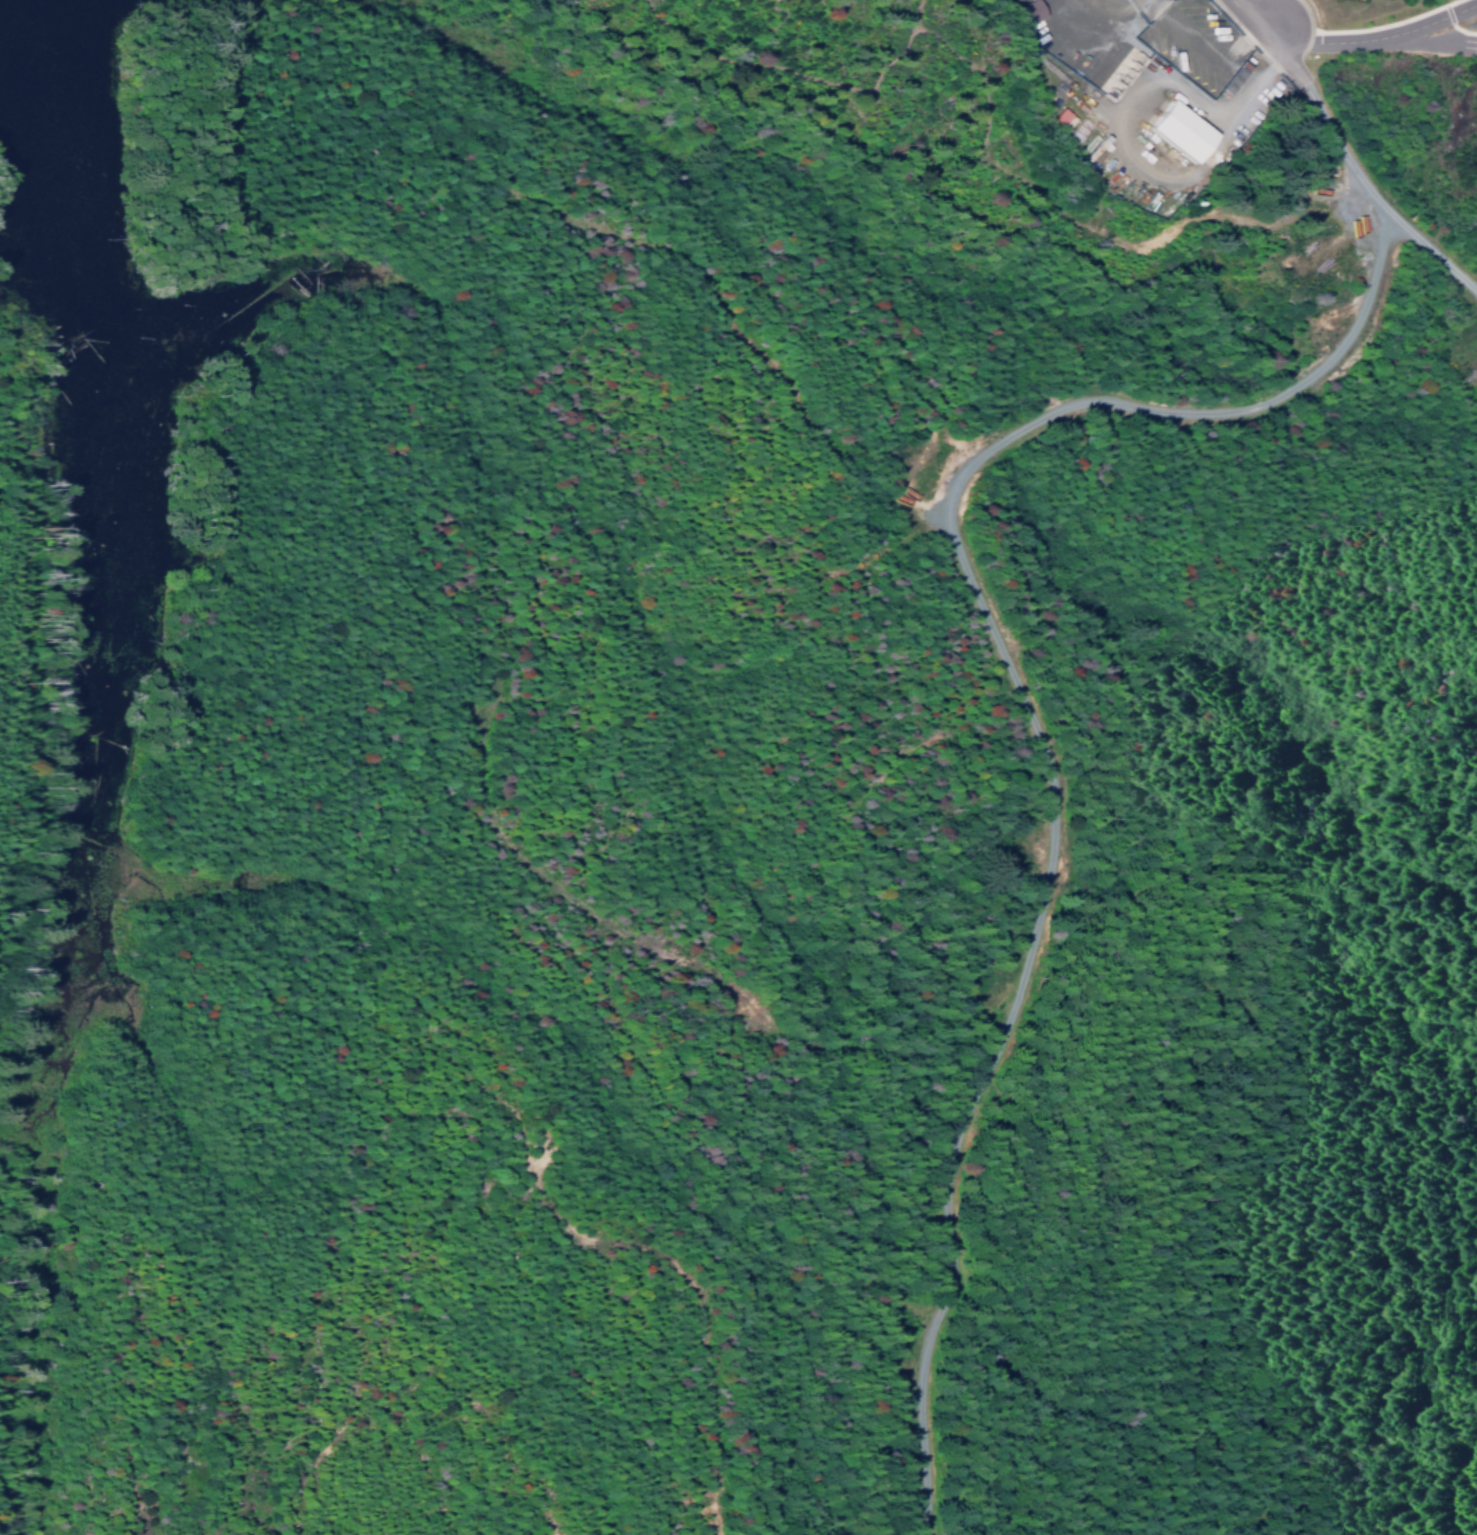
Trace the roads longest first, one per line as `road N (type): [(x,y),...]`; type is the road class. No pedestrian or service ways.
road 1 (track): [(1380,210),(1382,245),(1366,305),(1312,381),(1238,415),(1197,419),(1091,405),(1047,416),(975,461),(950,500),(953,537),(1048,753),(1054,823),(1037,941),(946,1210),(956,1266),(930,1342),(925,1534)]
road 2 (track): [(1306,82),(1380,210),(1476,291)]

